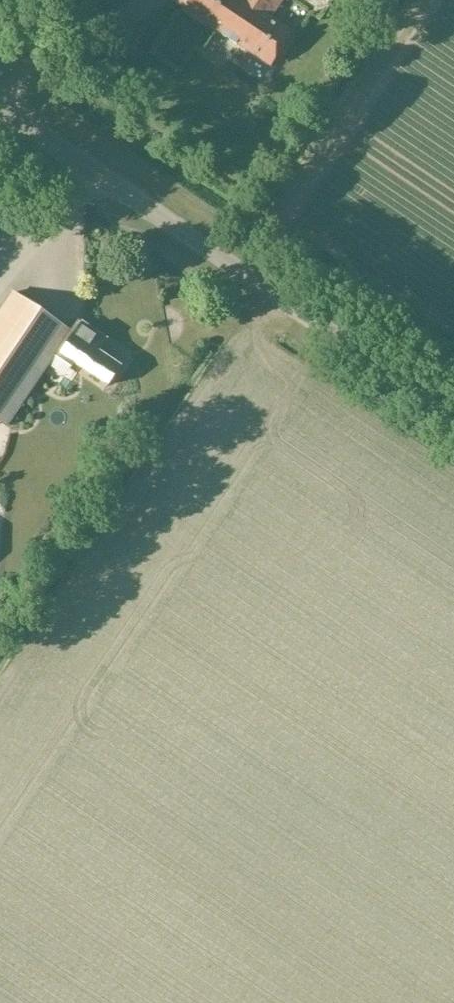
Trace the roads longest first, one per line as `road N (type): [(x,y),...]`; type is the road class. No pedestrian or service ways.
road 1 (unclassified): [(453,415),(0,108)]

